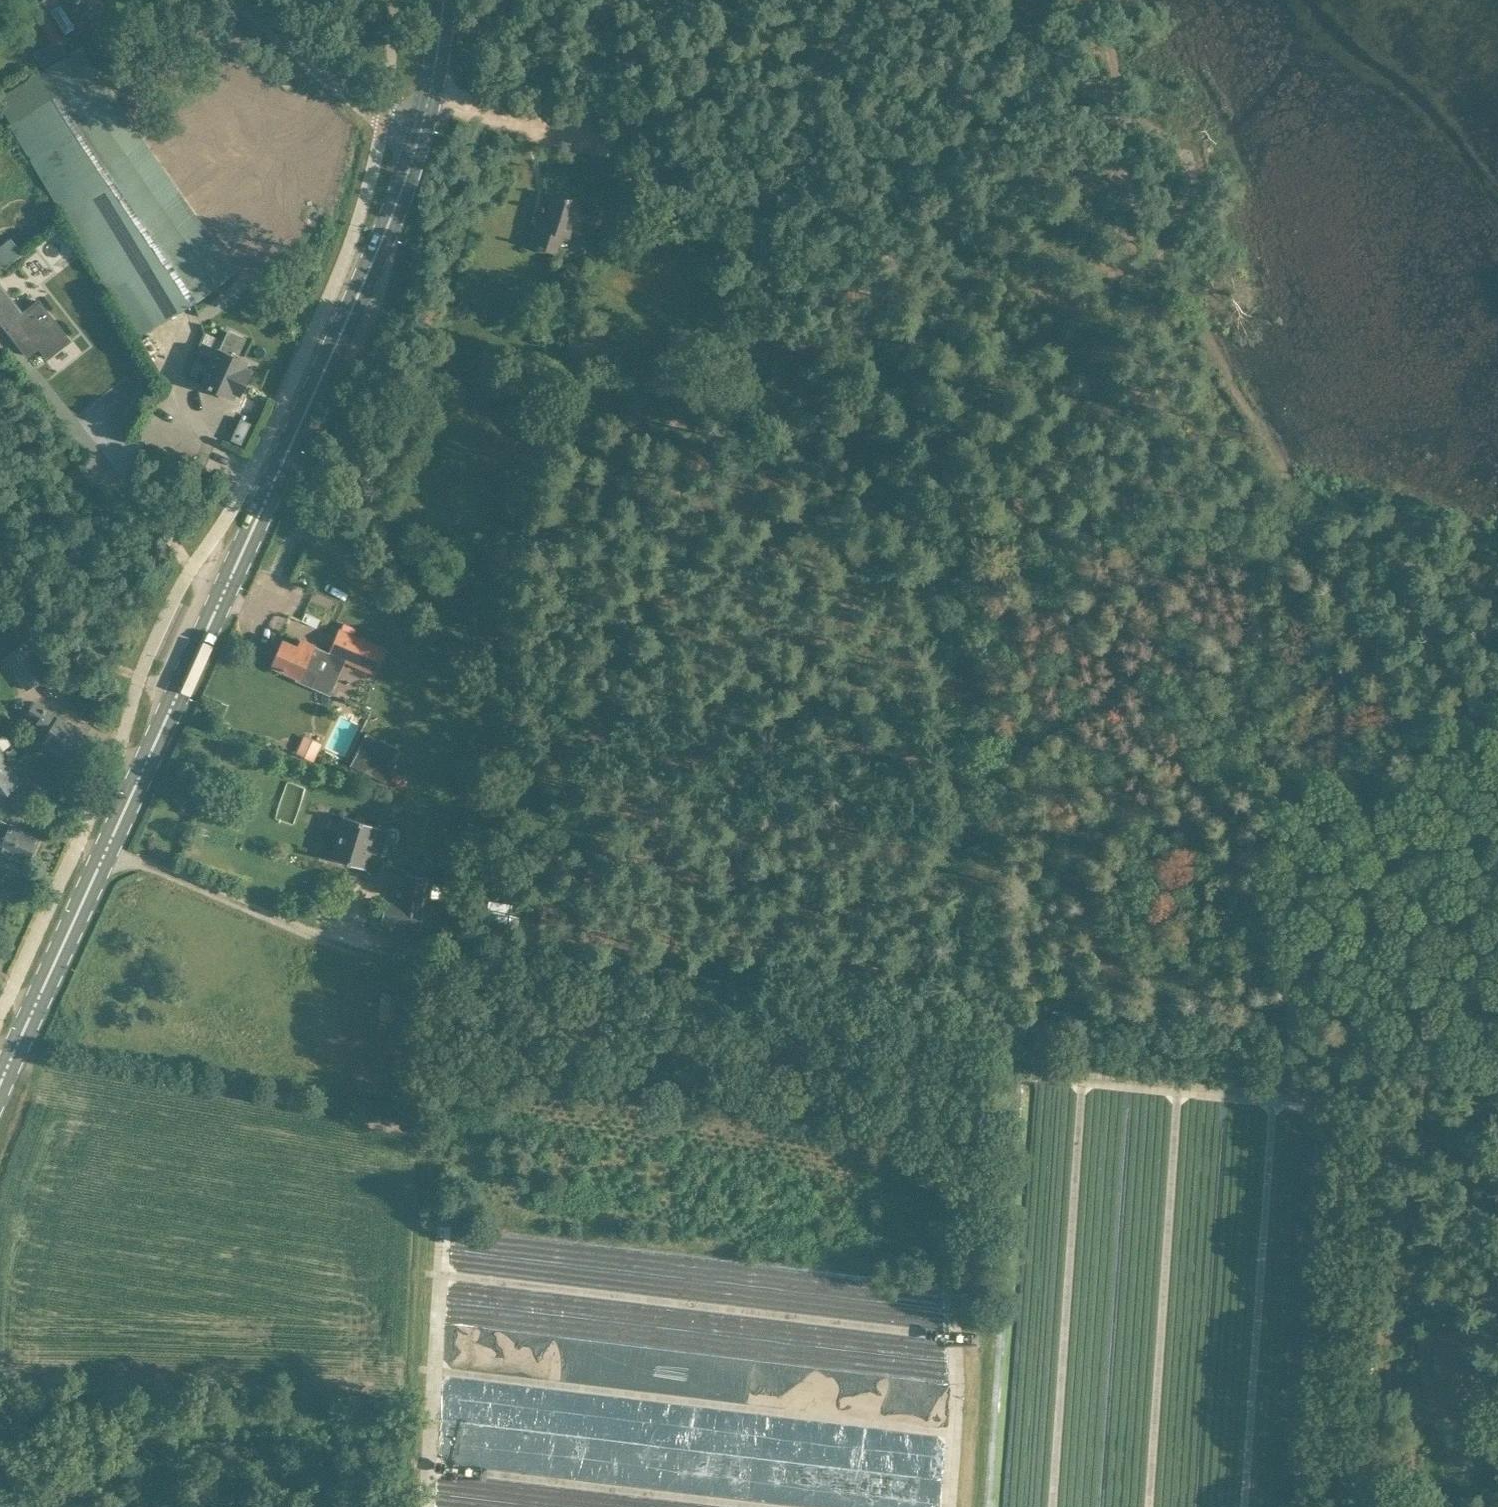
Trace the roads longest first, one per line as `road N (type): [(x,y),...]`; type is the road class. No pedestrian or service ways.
road 1 (secondary): [(0,1082),(392,219),(426,110)]
road 2 (track): [(968,1506),(970,984),(958,536)]
road 3 (track): [(958,536),(937,471),(862,351),(756,211),(542,124),(475,106),(426,110)]
road 4 (track): [(970,984),(1075,1008),(1497,1067)]
road 5 (track): [(958,536),(1301,525)]
road 6 (residential): [(426,110),(355,104),(229,0)]

